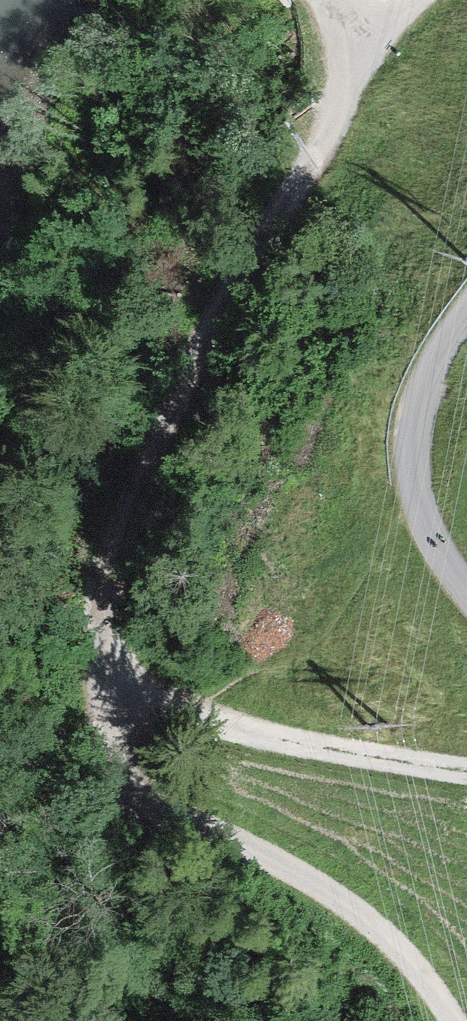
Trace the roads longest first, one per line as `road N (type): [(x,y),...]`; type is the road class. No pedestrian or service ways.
road 1 (track): [(364,9),(346,97),(205,348),(108,550),(101,591),(116,679),(103,708),(154,800),(370,923),(454,1020)]
road 2 (track): [(466,774),(287,744),(186,714),(116,679)]
road 3 (track): [(466,308),(415,403),(414,482),(466,597)]

